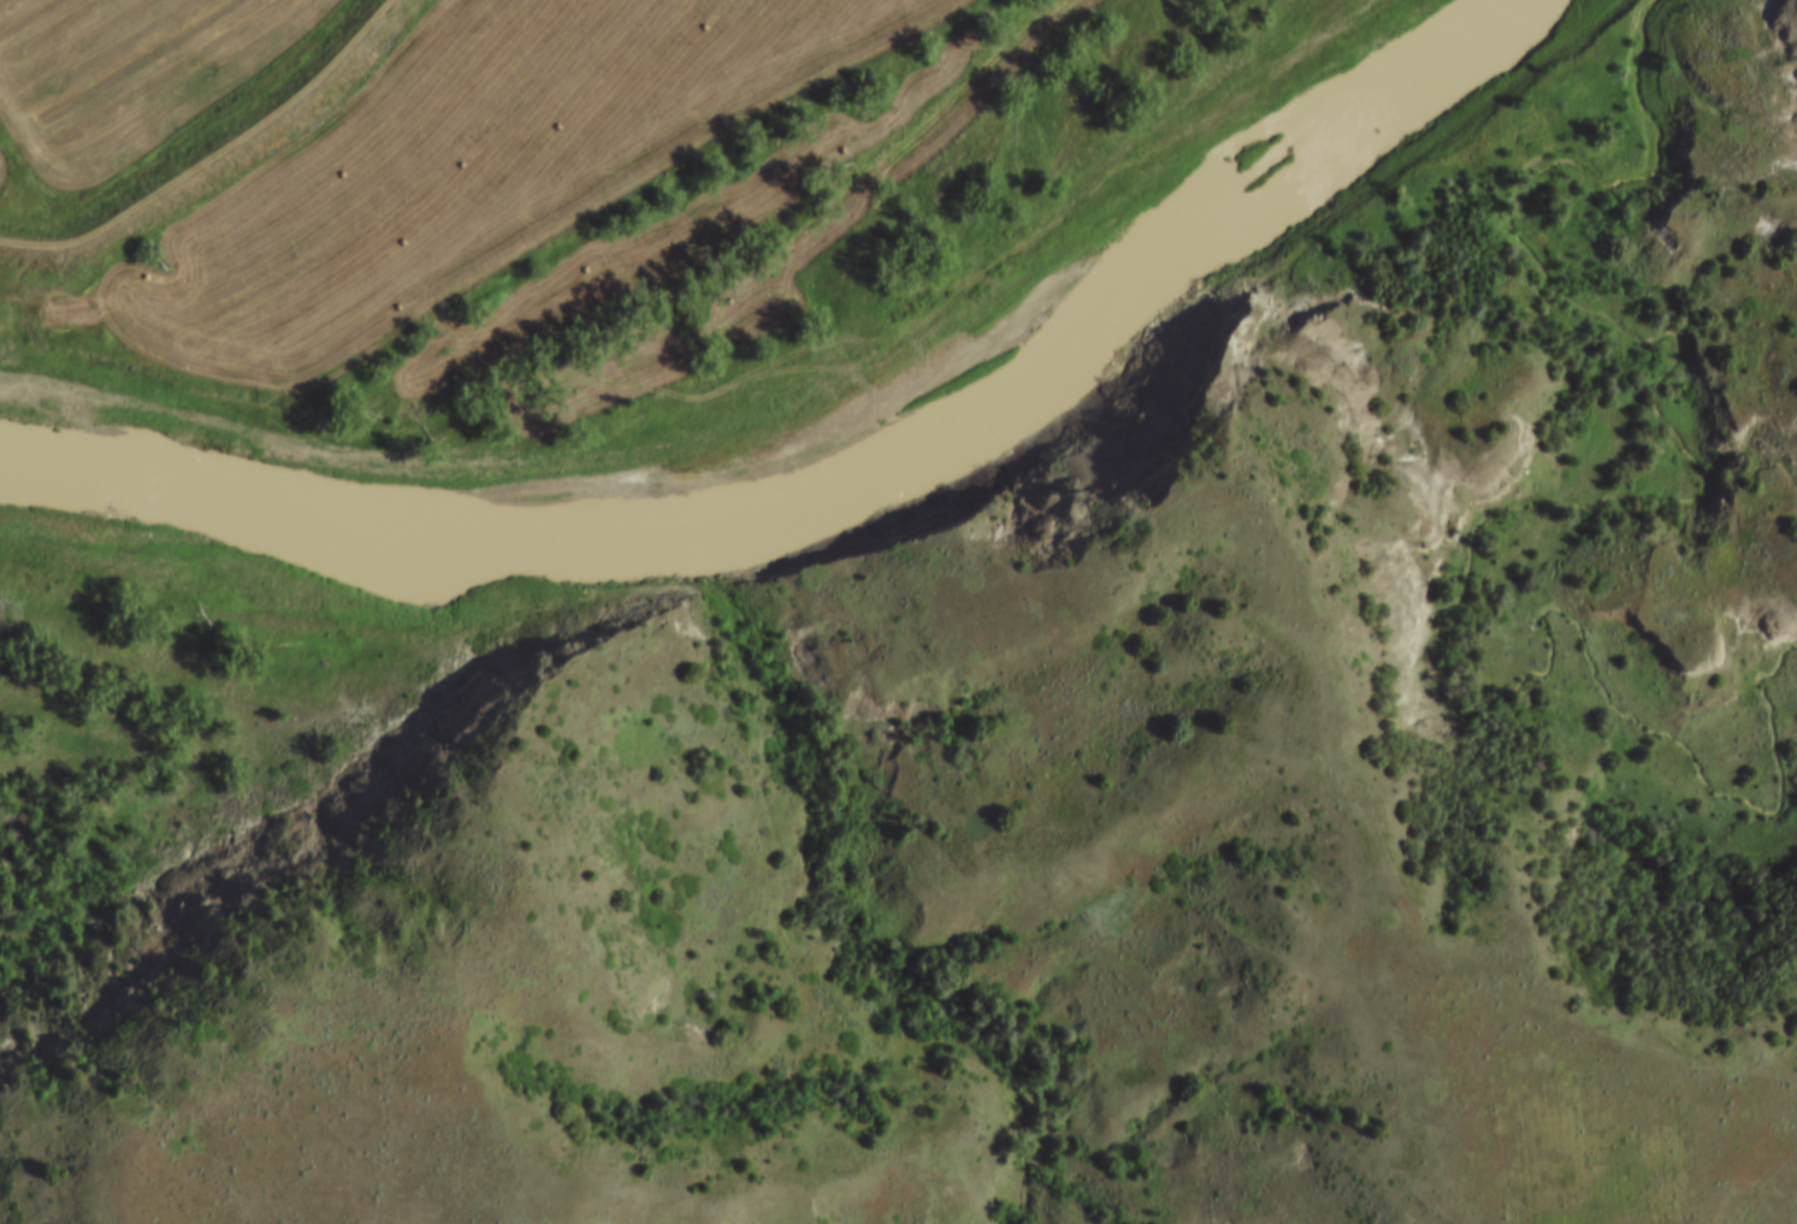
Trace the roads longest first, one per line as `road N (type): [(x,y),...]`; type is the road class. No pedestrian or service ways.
road 1 (track): [(384,0),(279,110),(120,213),(69,241),(0,243)]

